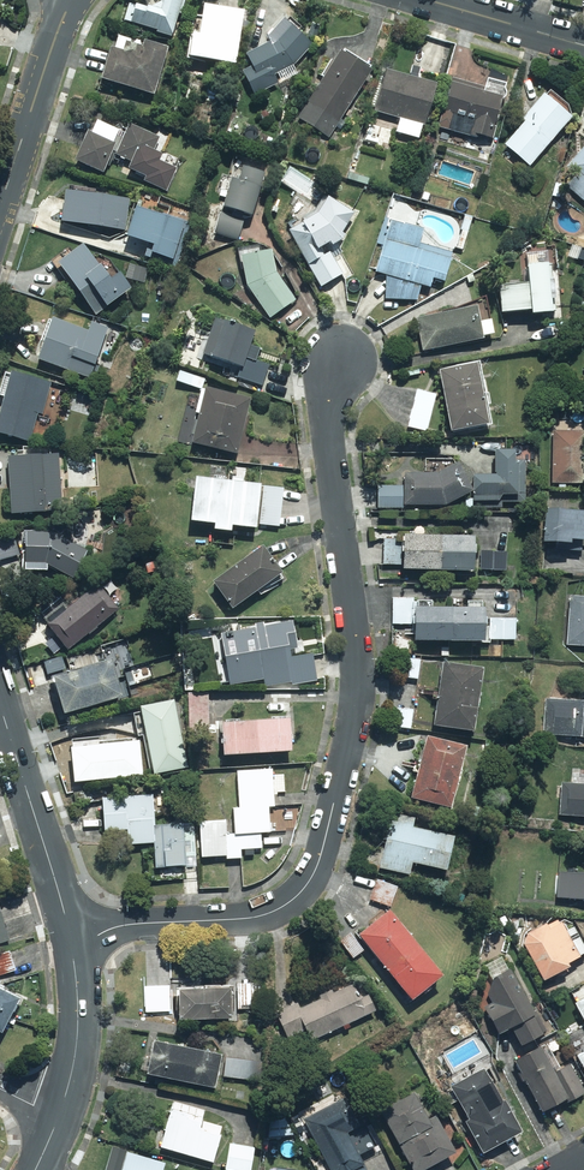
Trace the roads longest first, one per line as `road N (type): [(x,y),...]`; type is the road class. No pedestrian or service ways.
road 1 (residential): [(79,943),(125,924),(265,917),(315,876),(356,715),(356,648),(329,436),(343,367)]
road 2 (residential): [(79,943),(0,683)]
road 3 (residential): [(0,210),(74,0)]
road 4 (residential): [(60,1119),(83,1017),(79,943)]
road 5 (residential): [(427,0),(583,46)]

